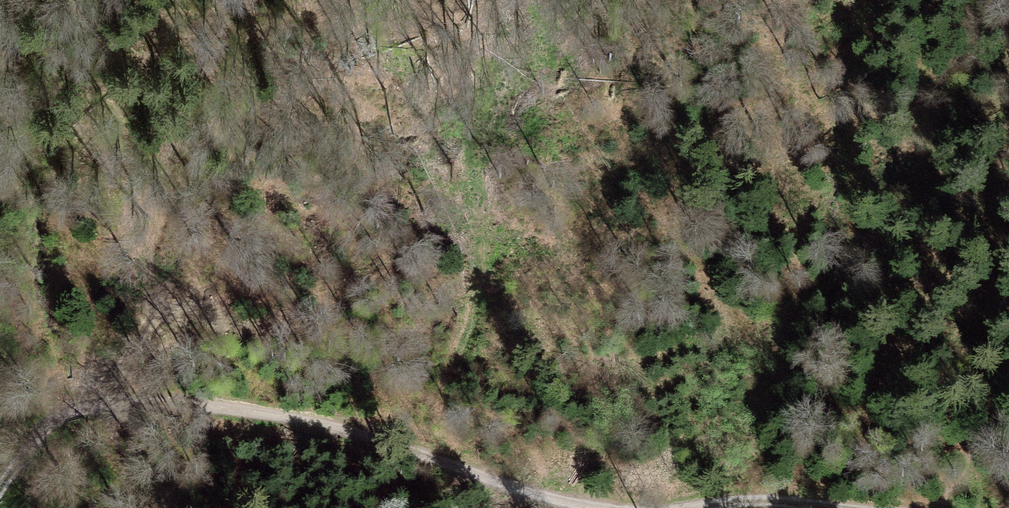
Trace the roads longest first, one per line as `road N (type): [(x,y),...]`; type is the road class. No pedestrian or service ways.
road 1 (track): [(607,507),(290,415),(212,405),(89,408)]
road 2 (track): [(863,507),(783,497),(698,507)]
road 3 (track): [(0,488),(48,425),(89,408)]

